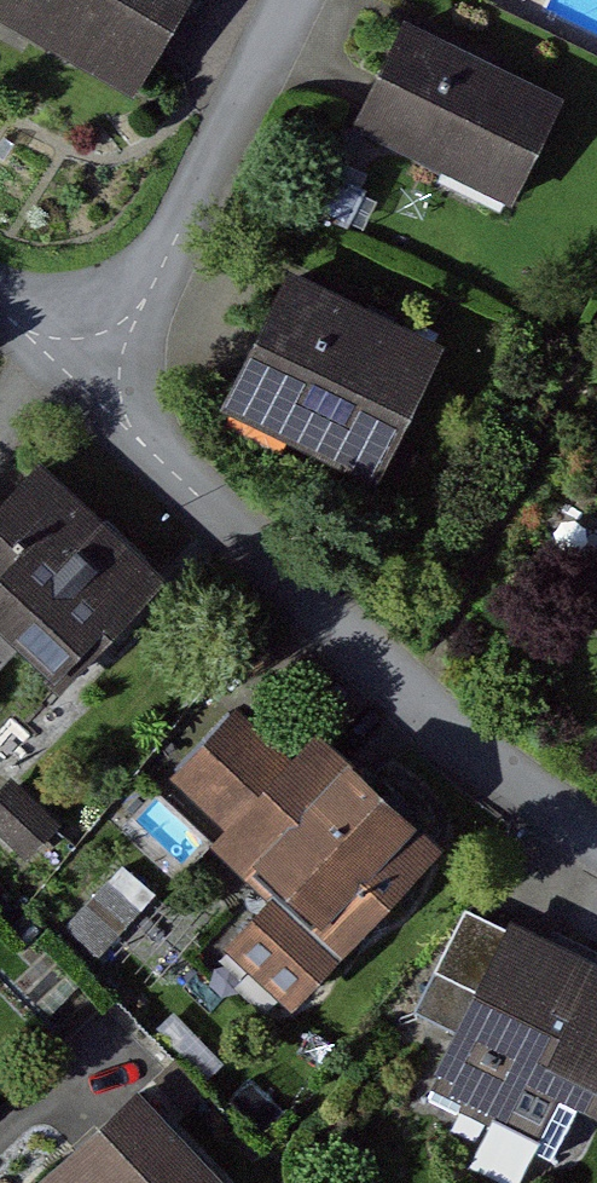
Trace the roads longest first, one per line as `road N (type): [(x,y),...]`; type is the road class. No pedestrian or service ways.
road 1 (residential): [(596,852),(514,808),(86,405)]
road 2 (residential): [(86,405),(288,0)]

